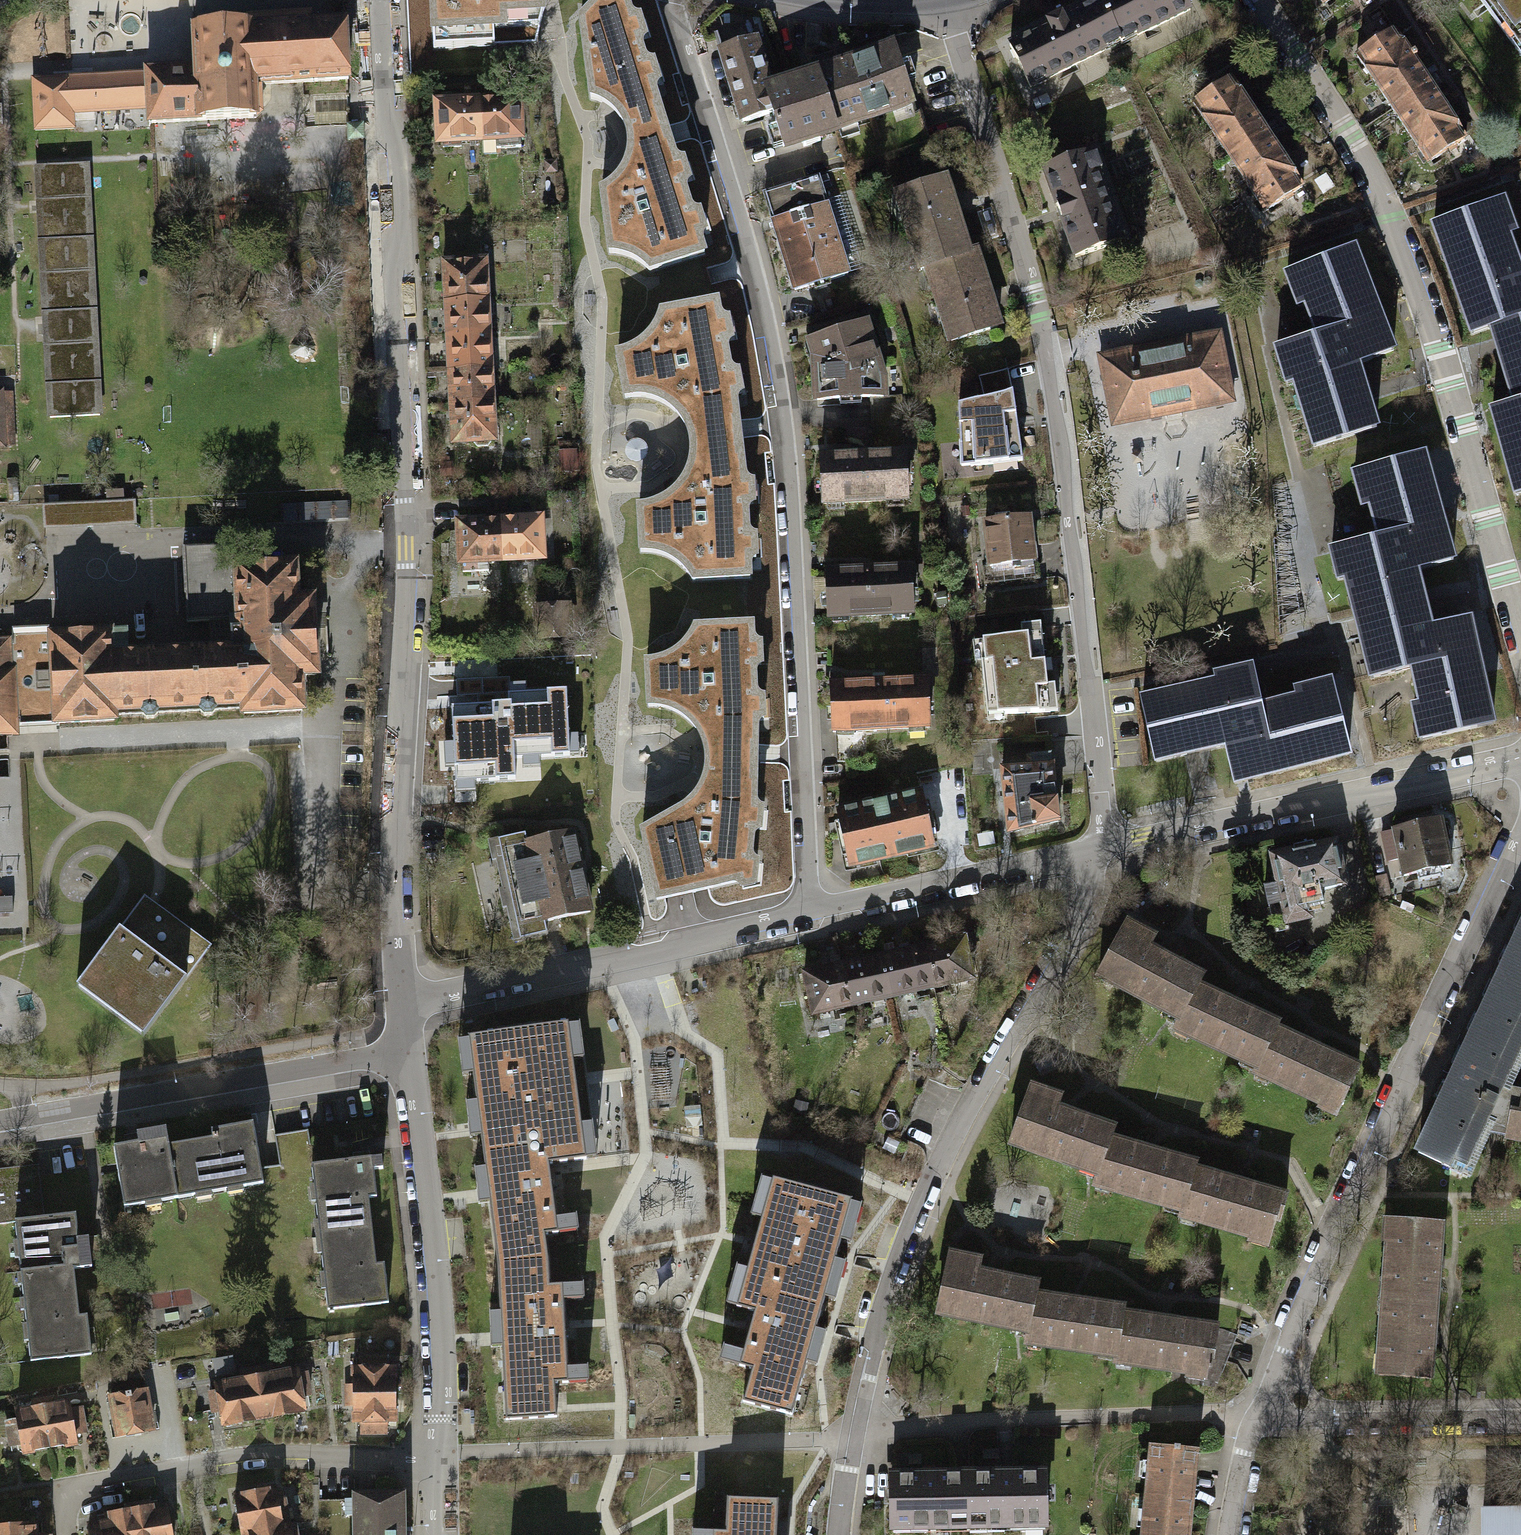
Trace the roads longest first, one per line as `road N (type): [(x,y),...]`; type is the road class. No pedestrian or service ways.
road 1 (residential): [(378,0),(400,226),(392,275),(406,533),(399,697),(407,741),(391,864),(401,1001)]
road 2 (residential): [(673,0),(770,333),(787,435),(806,912)]
road 3 (residential): [(945,0),(1044,342),(1095,720),(1103,850)]
road 4 (residential): [(835,1534),(872,1349),(909,1230),(936,1161),(1069,936),(1103,850)]
road 5 (residential): [(1259,0),(1380,188),(1472,467),(1520,654)]
road 6 (residential): [(1520,835),(1253,1415)]
road 7 (residential): [(1520,756),(1103,850)]
road 8 (residential): [(63,1534),(60,1499),(71,1485),(275,1451),(438,1455)]
road 9 (residential): [(806,912),(401,1001)]
road 10 (residential): [(405,1051),(0,1120)]
road 11 (residential): [(405,1051),(434,1293),(438,1455)]
road 12 (residential): [(1103,850),(806,912)]
road 13 (residential): [(1253,1415),(1520,1421)]
road 14 (residential): [(1253,1415),(1228,1534)]

